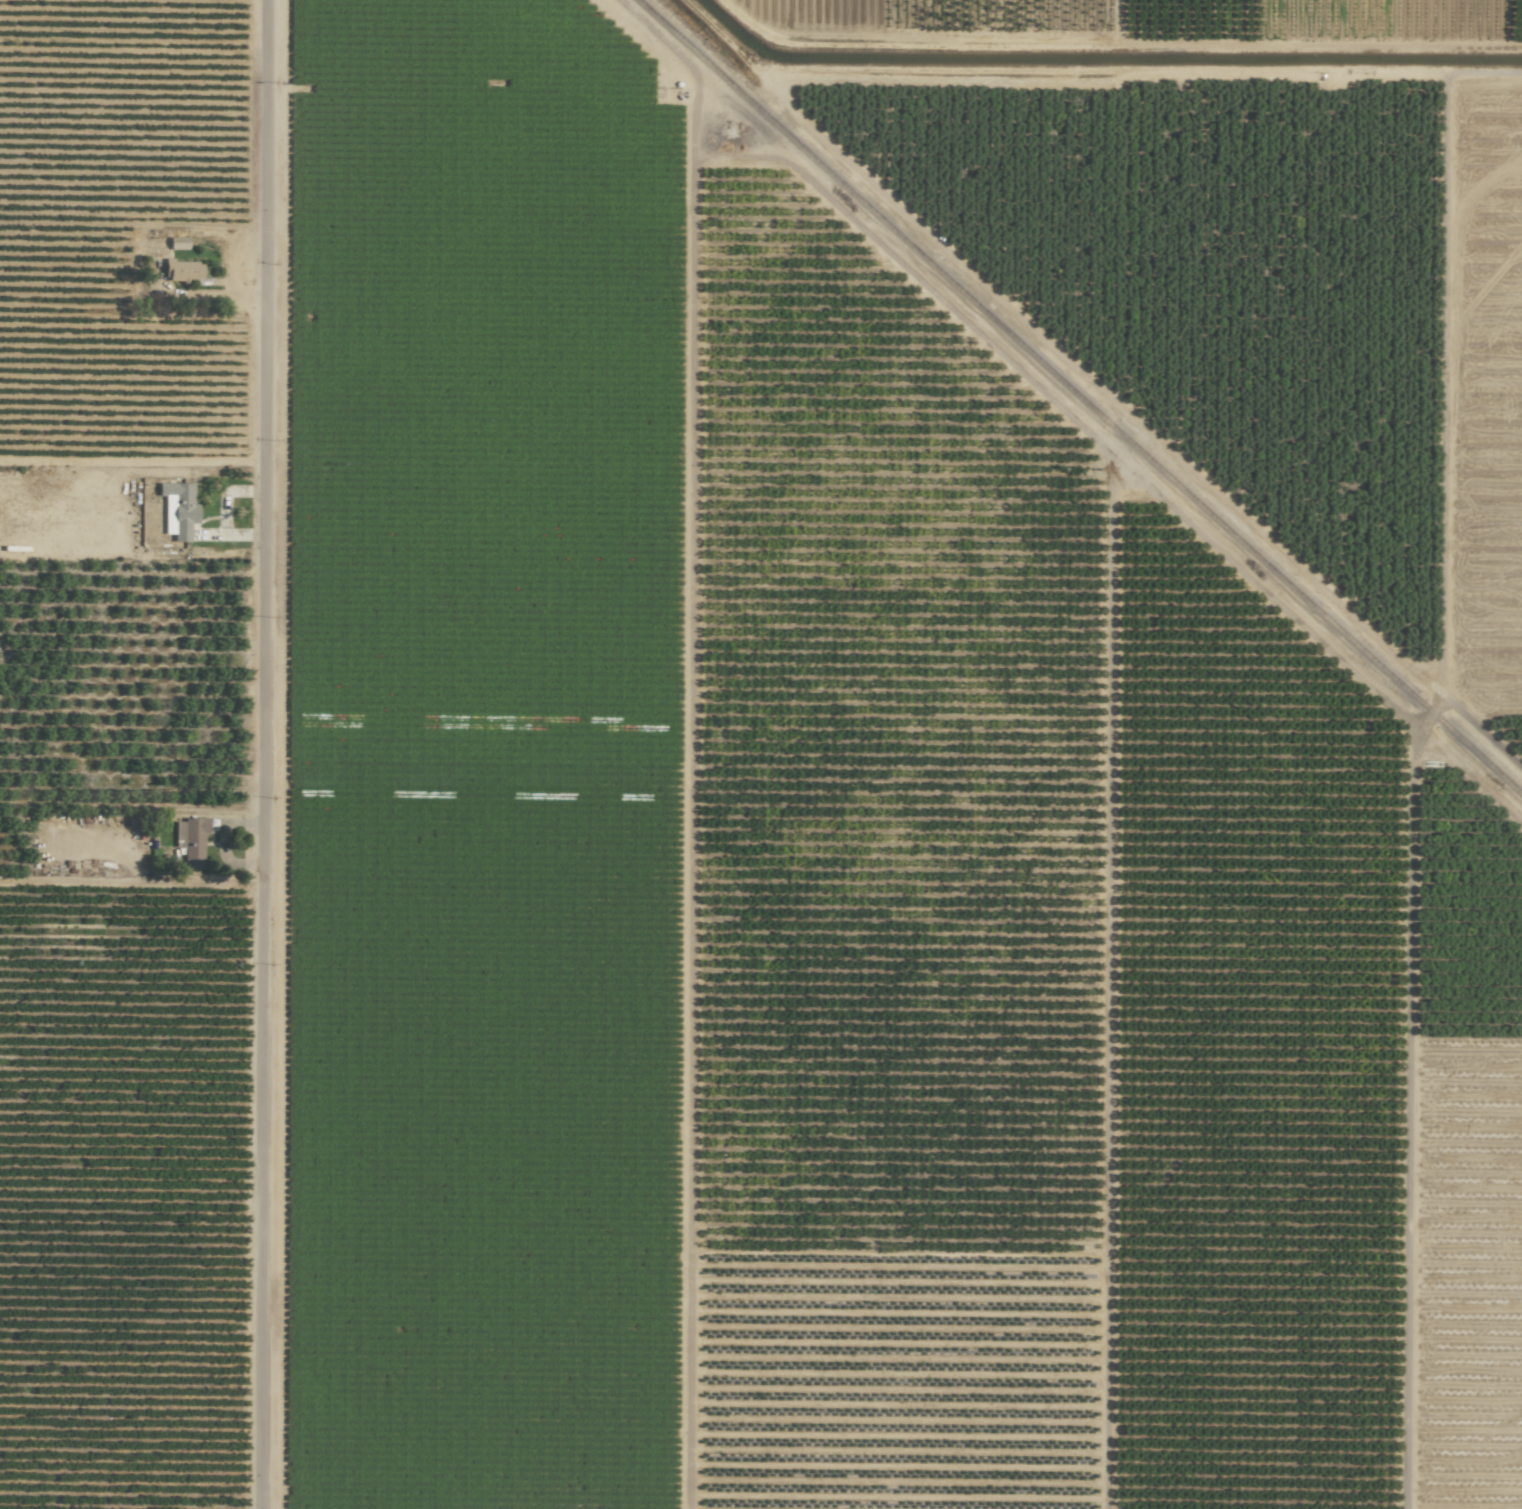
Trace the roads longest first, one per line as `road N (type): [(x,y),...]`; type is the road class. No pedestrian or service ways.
road 1 (residential): [(264,0),(260,1508)]

